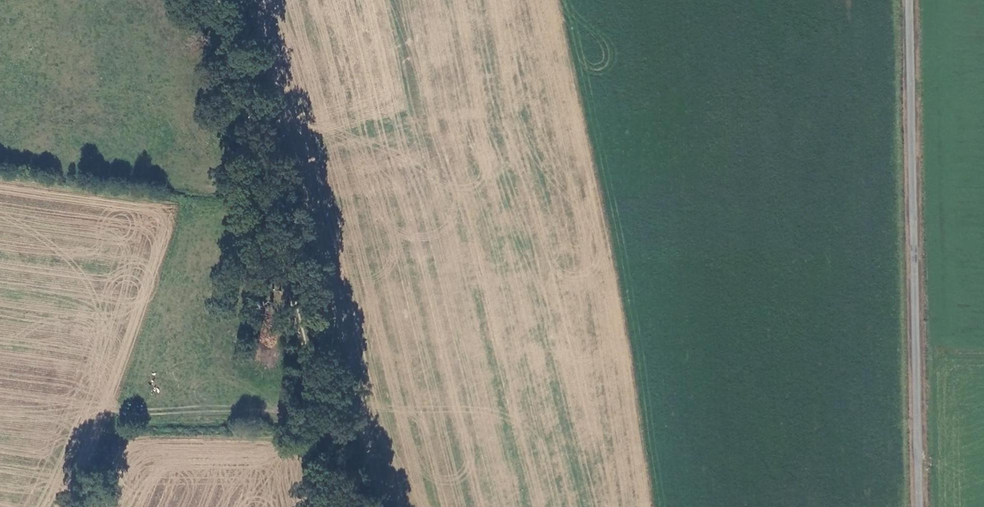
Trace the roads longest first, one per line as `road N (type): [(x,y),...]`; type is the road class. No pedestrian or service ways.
road 1 (track): [(346,506),(214,0)]
road 2 (unclassified): [(909,0),(920,506)]

